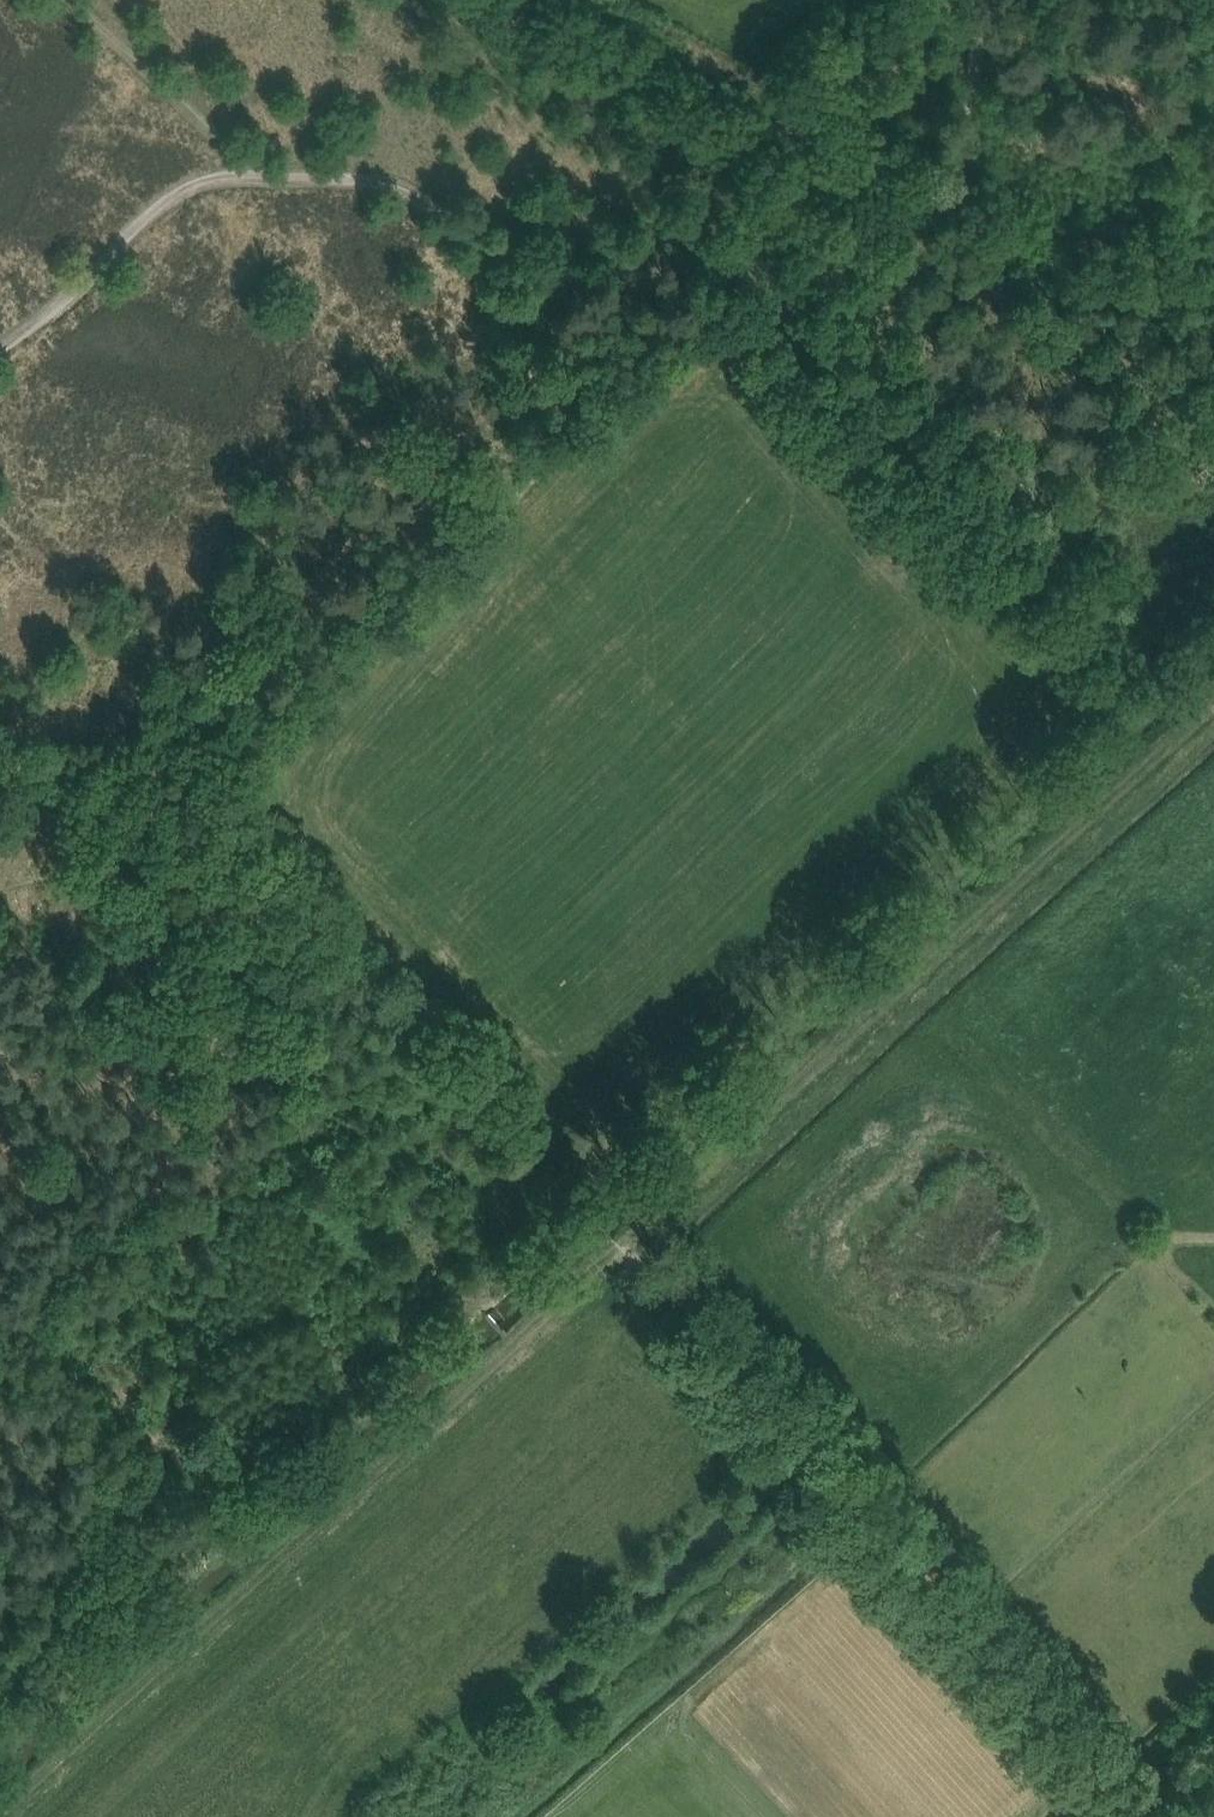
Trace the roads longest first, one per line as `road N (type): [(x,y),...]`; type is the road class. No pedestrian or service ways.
road 1 (track): [(0,1796),(616,1246)]
road 2 (track): [(1128,1816),(616,1246)]
road 3 (track): [(647,282),(698,250),(835,234),(875,224),(899,204),(938,164),(972,101),(976,0)]

